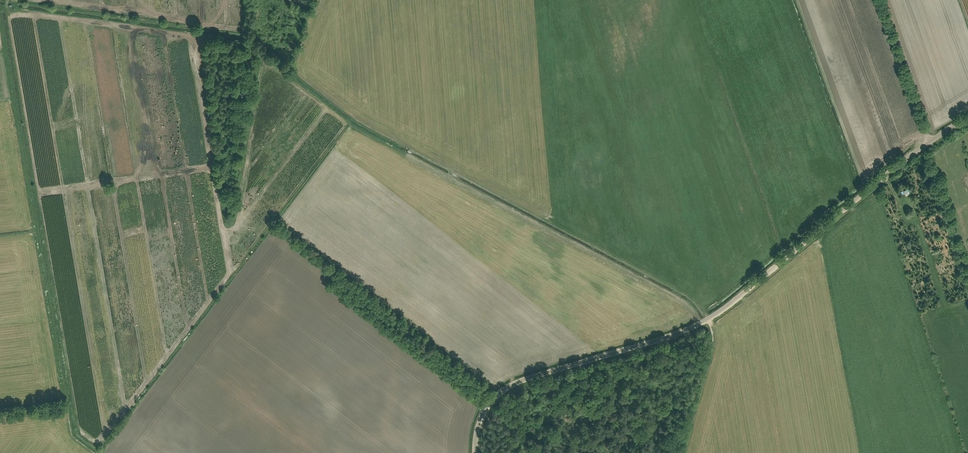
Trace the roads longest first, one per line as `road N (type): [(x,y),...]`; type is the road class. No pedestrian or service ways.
road 1 (unclassified): [(475,452),(480,417),(497,394),(711,318),(929,143)]
road 2 (unclassified): [(929,143),(879,0)]

